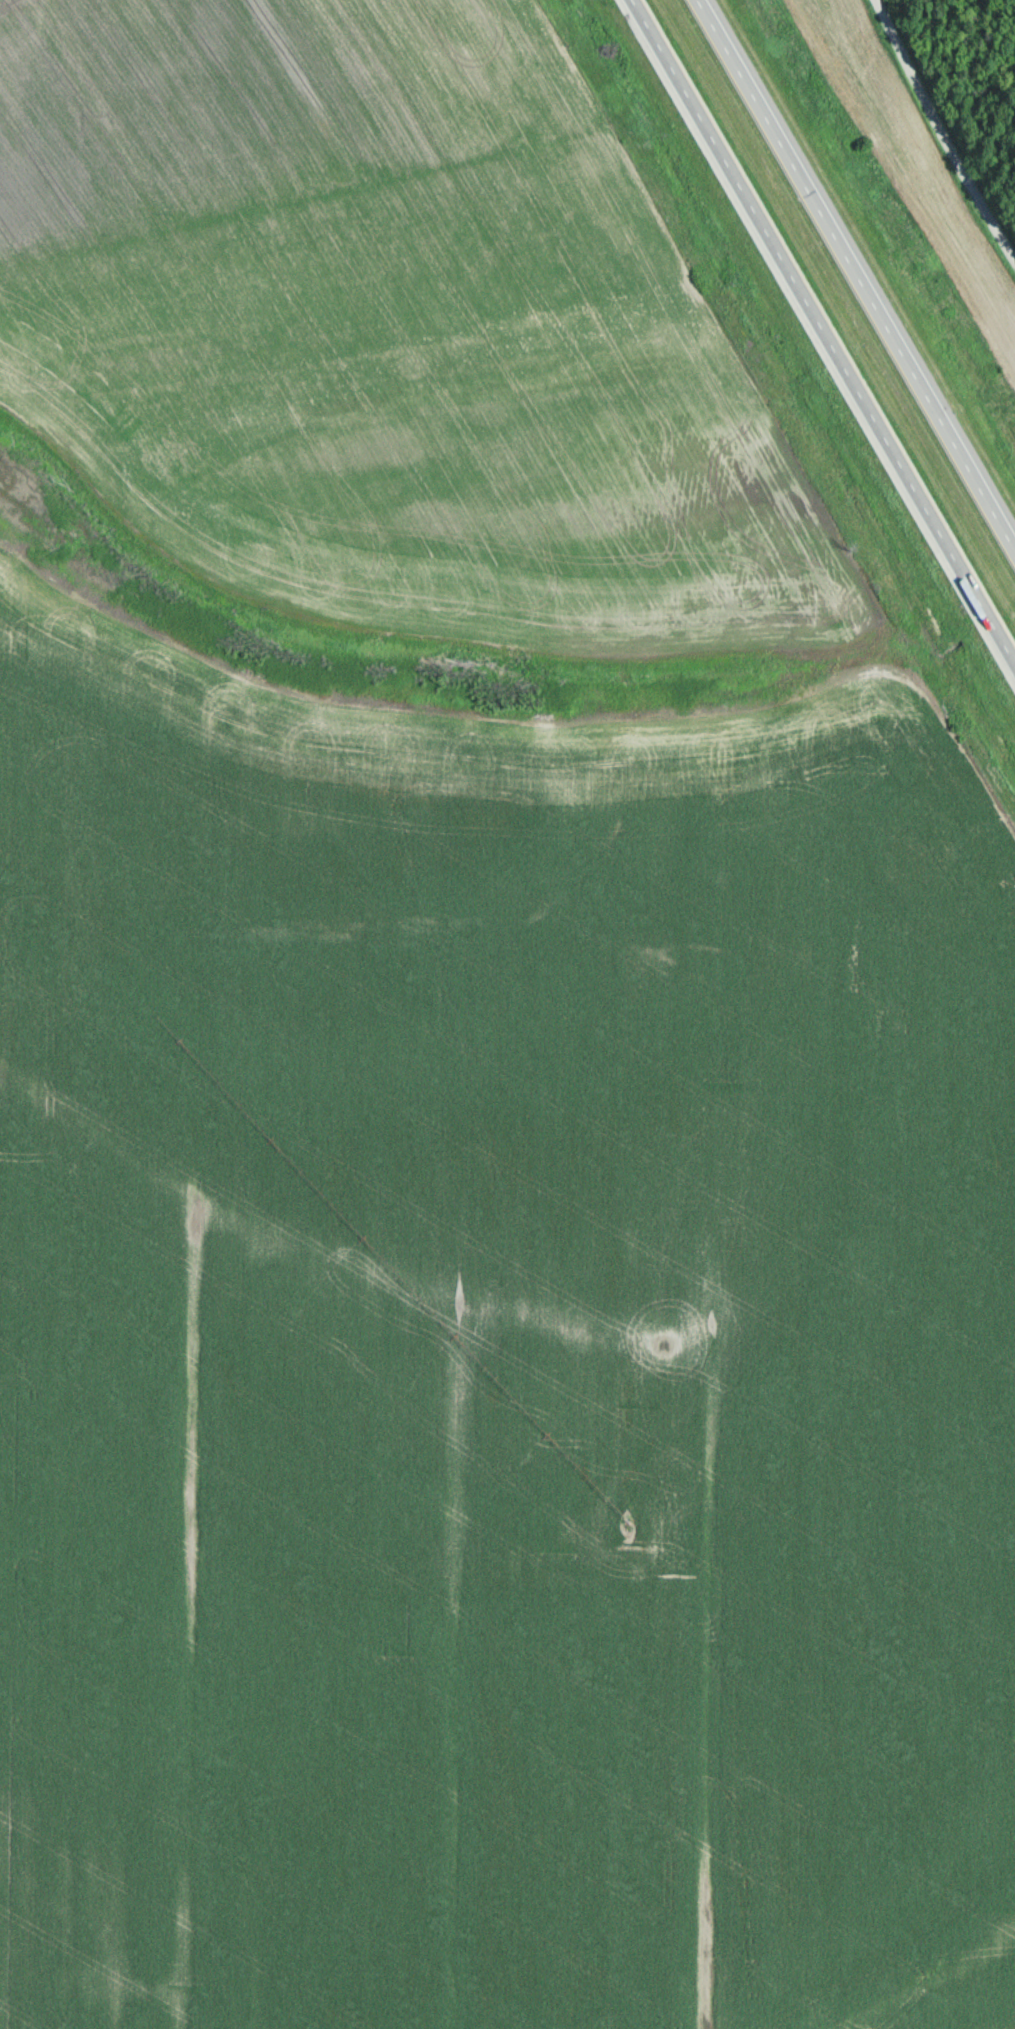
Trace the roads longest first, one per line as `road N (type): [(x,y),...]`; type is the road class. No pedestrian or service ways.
road 1 (motorway): [(631,0),(1014,665)]
road 2 (motorway): [(1014,536),(706,0)]
road 3 (residential): [(1014,252),(940,127),(878,0)]

